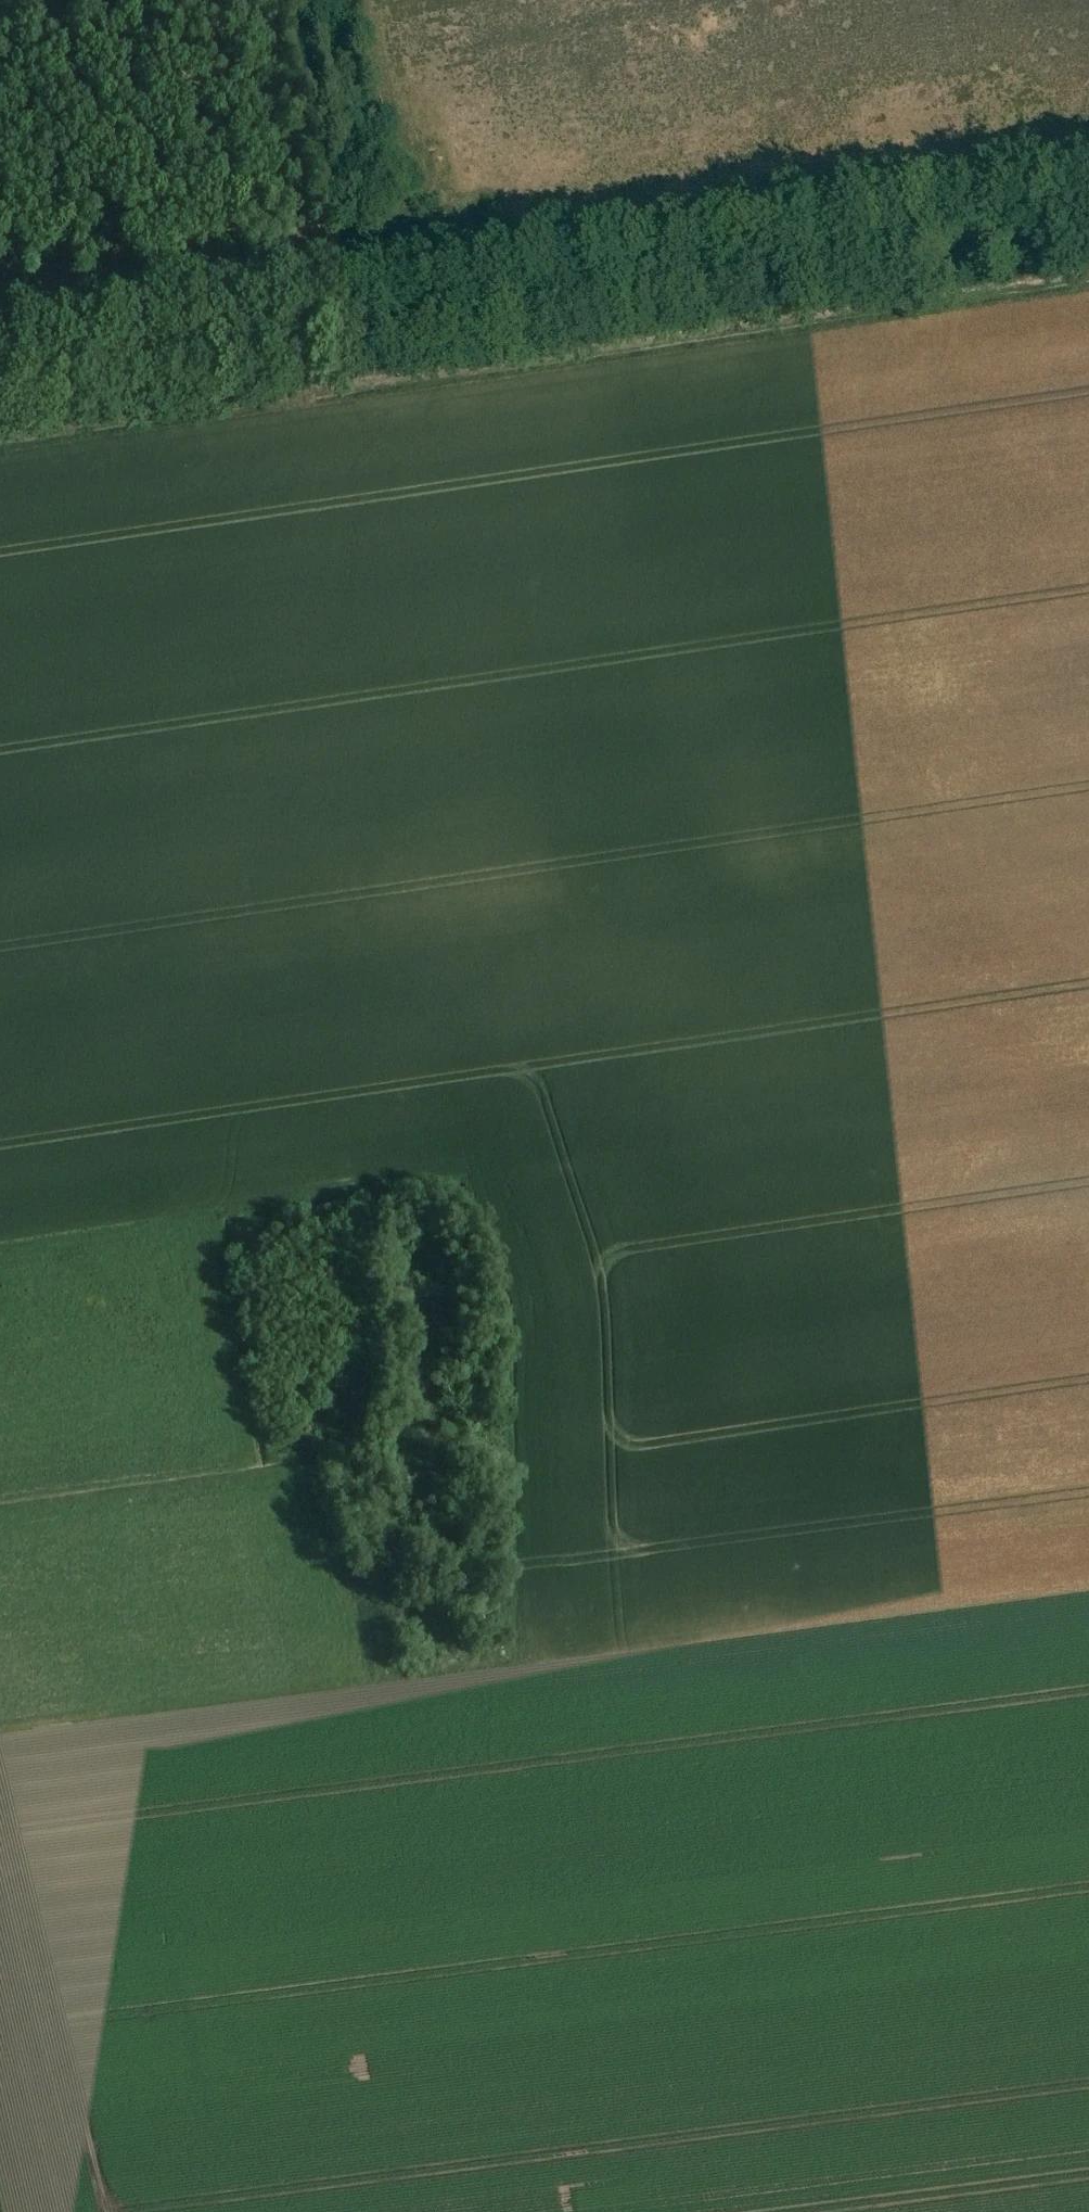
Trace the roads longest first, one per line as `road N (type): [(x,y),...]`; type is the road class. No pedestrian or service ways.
road 1 (unclassified): [(1088,226),(0,390)]
road 2 (track): [(452,323),(380,0)]

